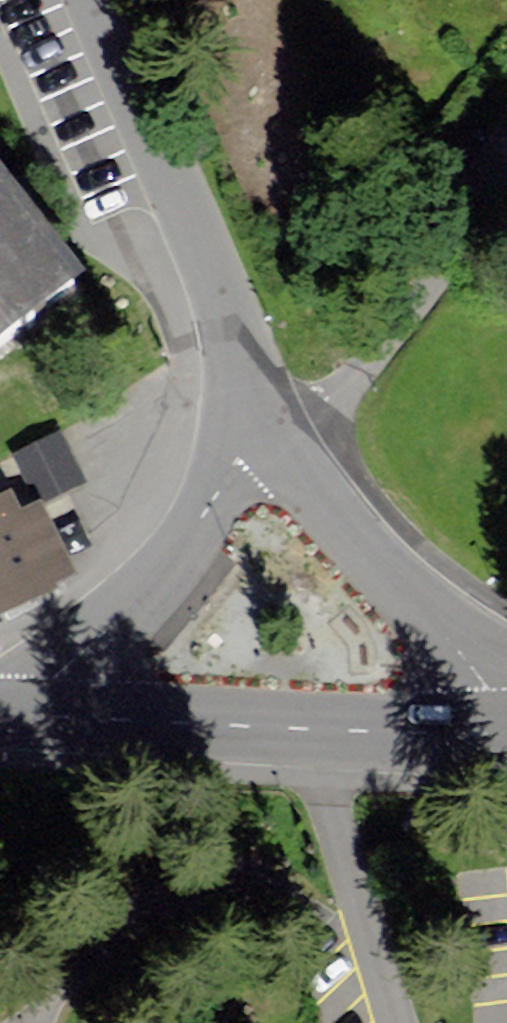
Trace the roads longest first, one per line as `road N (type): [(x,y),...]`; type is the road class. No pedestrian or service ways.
road 1 (tertiary): [(506,737),(42,724)]
road 2 (unclassified): [(94,0),(281,418)]
road 3 (unclassified): [(281,418),(236,458),(162,570),(52,677),(42,724)]
road 4 (residential): [(289,435),(348,381),(506,157)]
road 5 (unclassified): [(289,435),(375,559),(506,692)]

